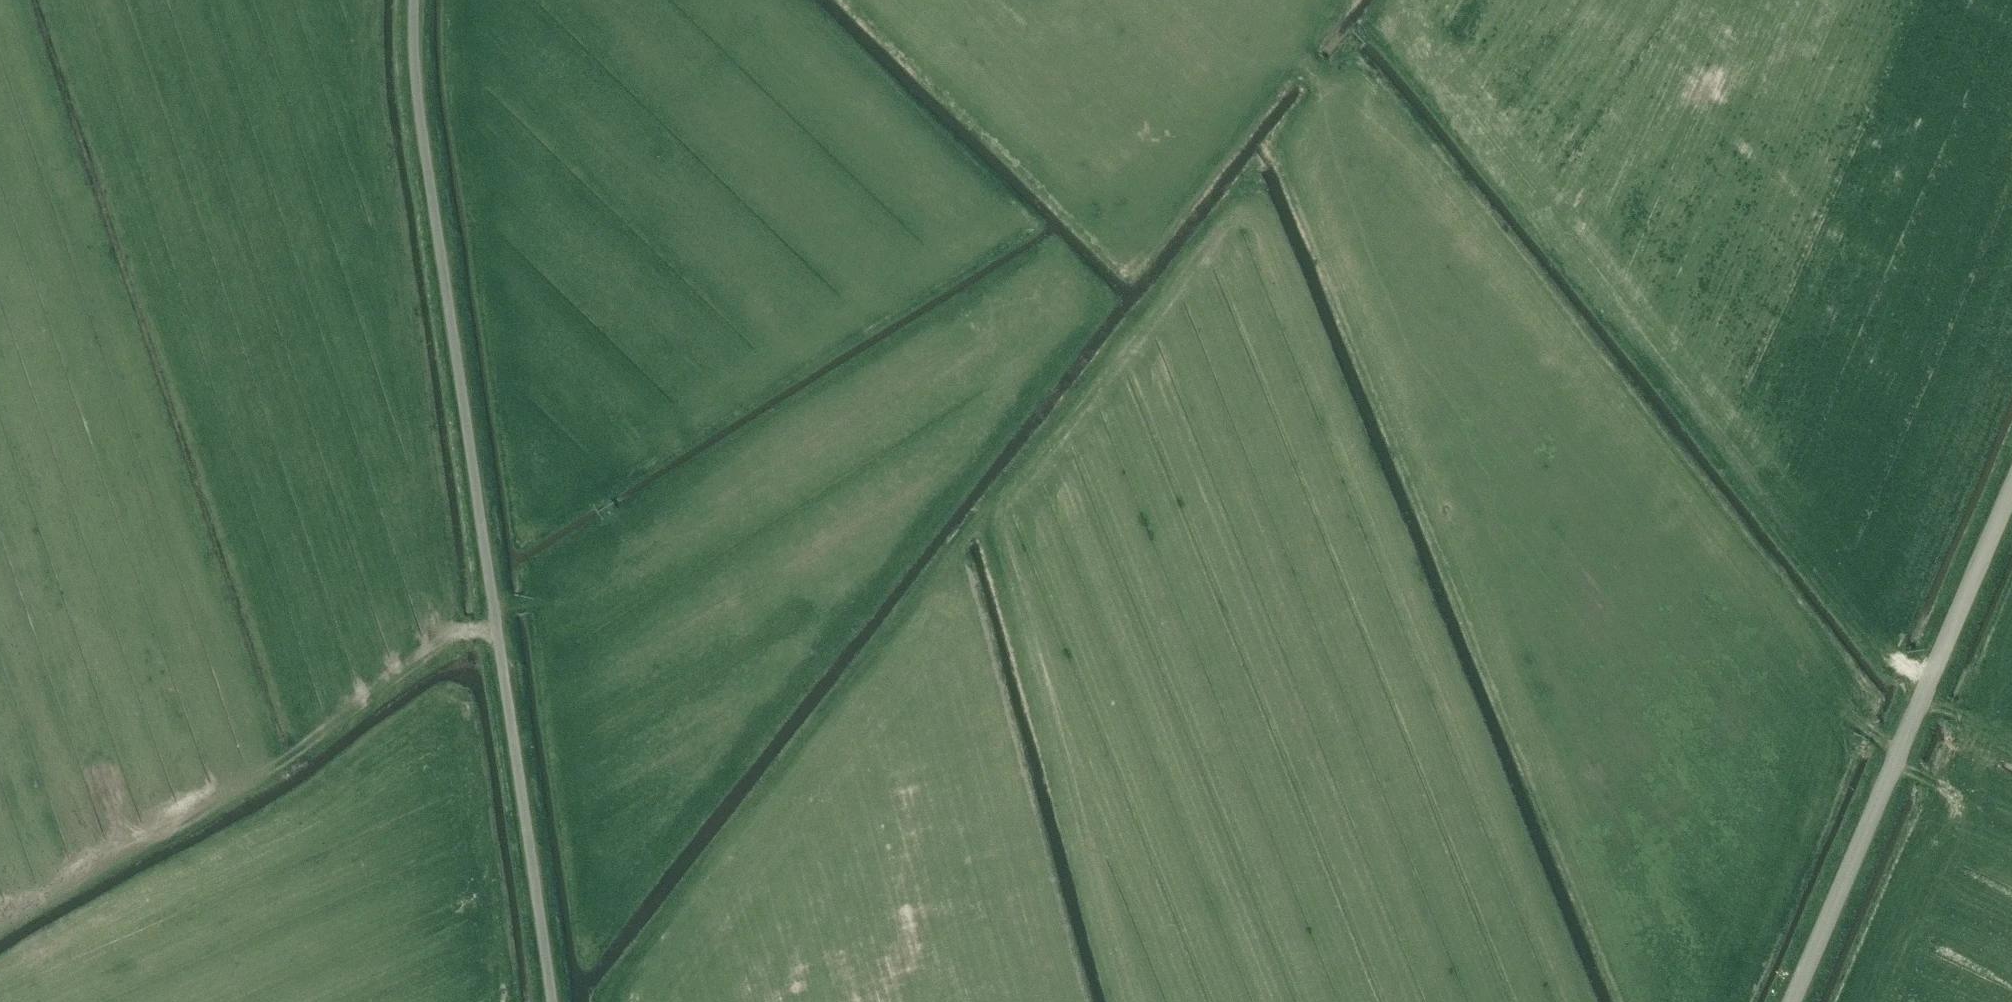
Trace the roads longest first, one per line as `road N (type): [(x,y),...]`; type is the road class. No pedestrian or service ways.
road 1 (unclassified): [(553,1001),(424,141),(414,0)]
road 2 (tertiary): [(1792,1001),(2011,492)]

